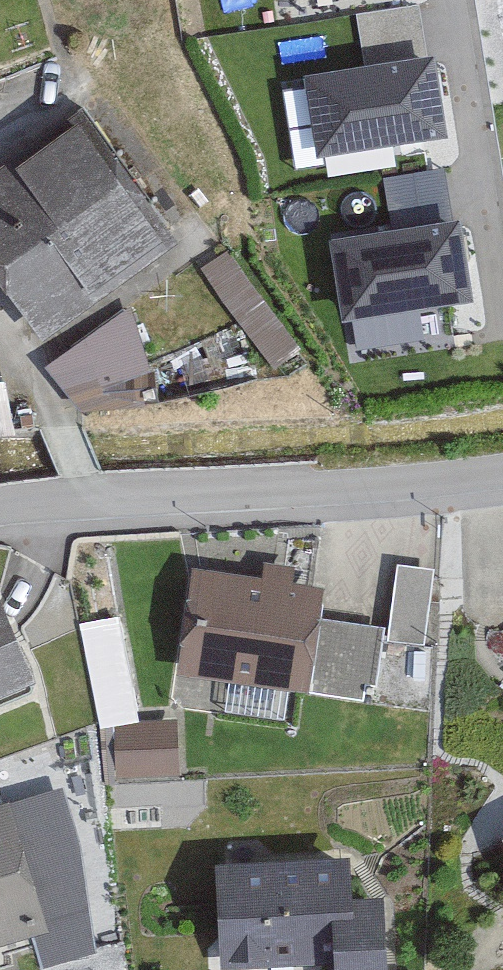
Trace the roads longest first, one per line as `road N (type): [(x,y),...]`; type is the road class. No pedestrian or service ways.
road 1 (residential): [(502,476),(0,514)]

